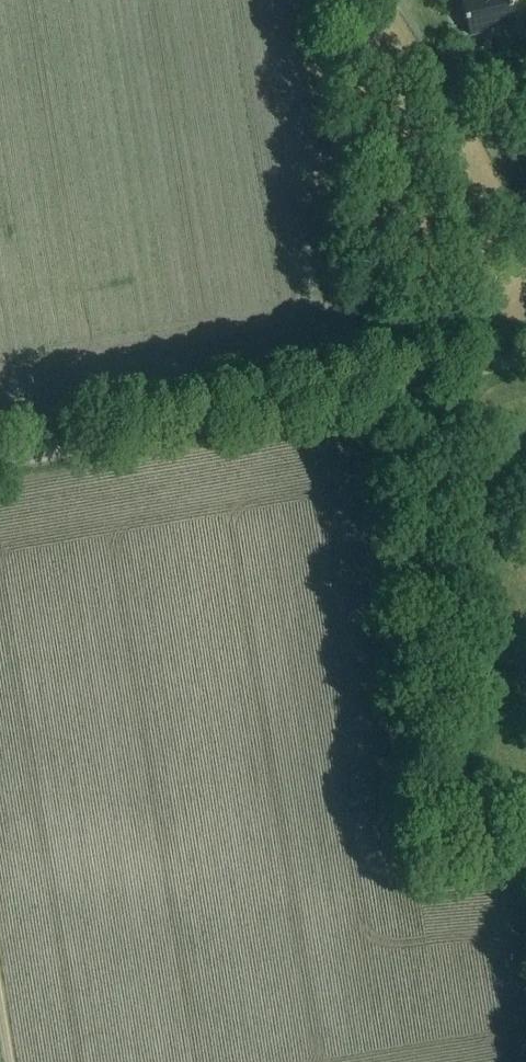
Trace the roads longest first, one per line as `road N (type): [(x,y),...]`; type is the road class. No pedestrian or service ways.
road 1 (unclassified): [(0,457),(525,354)]

